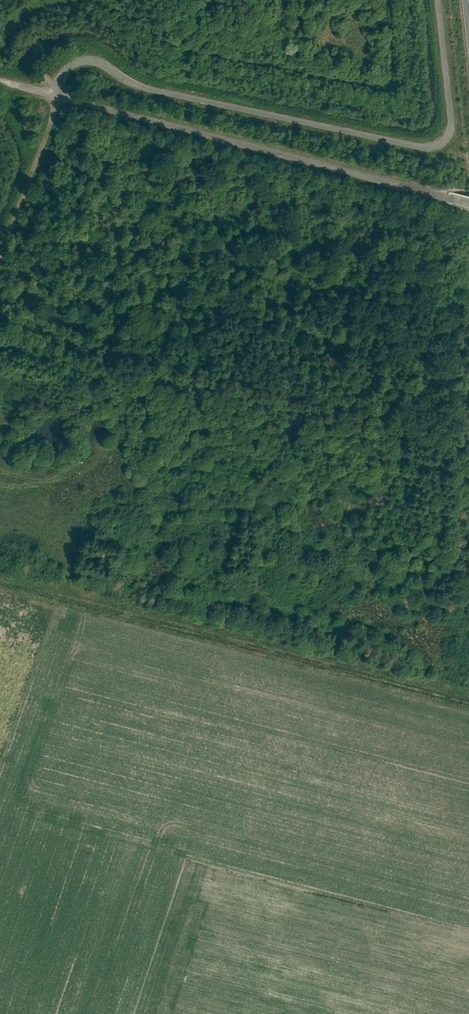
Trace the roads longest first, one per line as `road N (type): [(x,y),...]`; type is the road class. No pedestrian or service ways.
road 1 (track): [(440,0),(456,120),(442,148),(163,93),(90,60),(62,75),(55,96)]
road 2 (track): [(0,573),(468,694)]
road 3 (track): [(468,197),(55,96)]
road 4 (track): [(55,96),(0,264)]

